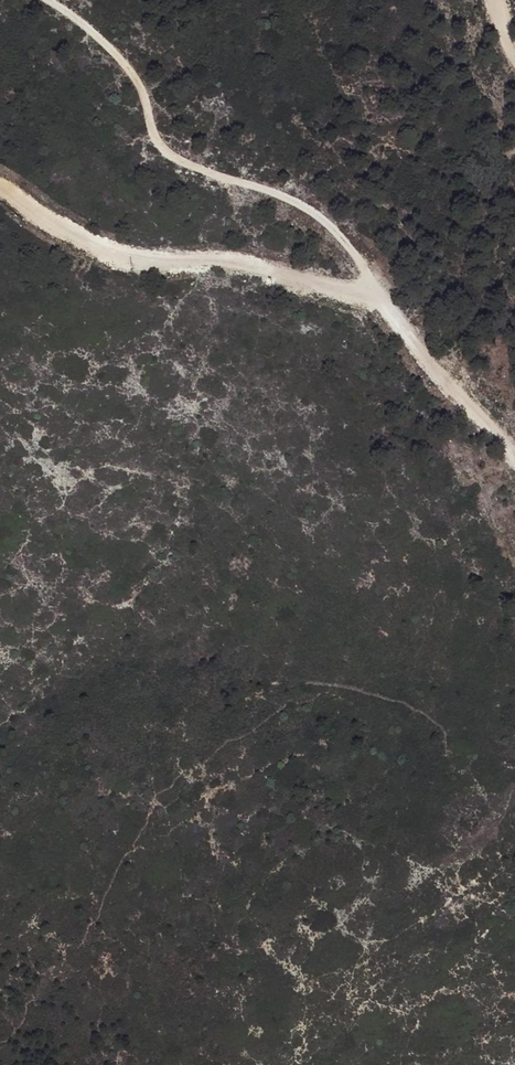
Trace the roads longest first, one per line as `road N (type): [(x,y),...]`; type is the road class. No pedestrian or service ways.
road 1 (track): [(514,456),(397,317),(357,291),(212,259),(148,259),(62,228),(0,186)]

